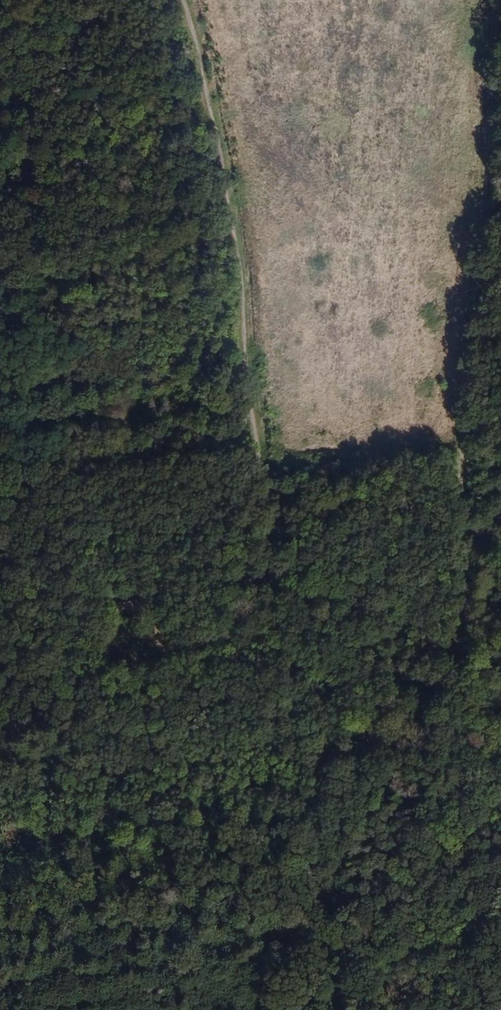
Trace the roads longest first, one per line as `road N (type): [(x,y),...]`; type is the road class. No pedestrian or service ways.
road 1 (track): [(333,1009),(263,539),(222,164),(181,0)]
road 2 (track): [(498,0),(448,676)]

